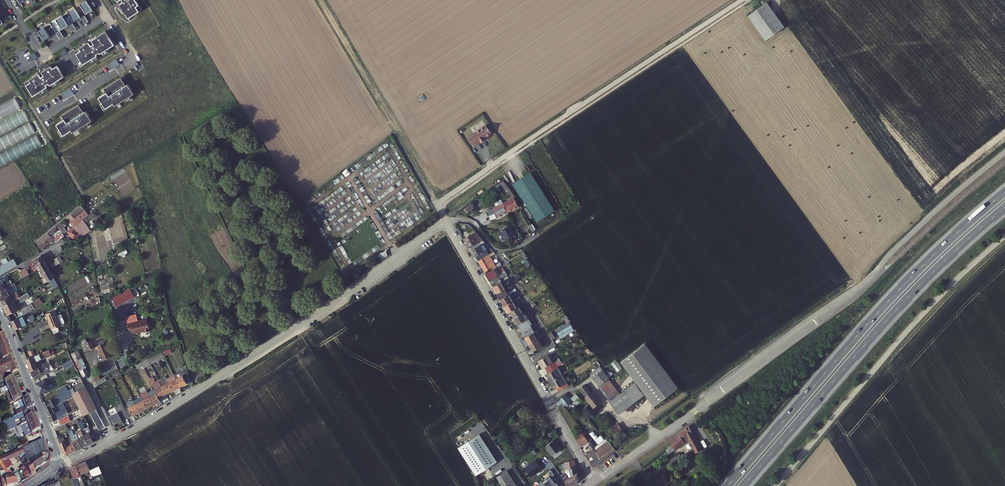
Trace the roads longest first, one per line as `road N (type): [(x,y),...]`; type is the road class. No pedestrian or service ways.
road 1 (residential): [(445,222),(150,420),(55,467)]
road 2 (trunk): [(1004,192),(896,292),(727,485)]
road 3 (unclassified): [(445,222),(438,204),(742,0)]
road 4 (trunk): [(744,485),(916,289),(1004,208)]
road 5 (unclassified): [(596,482),(854,291)]
road 6 (residential): [(596,482),(445,222)]
road 7 (tertiary): [(55,467),(0,313)]
road 8 (residential): [(107,16),(135,60),(48,111)]
road 9 (residential): [(107,16),(44,53),(8,0)]

